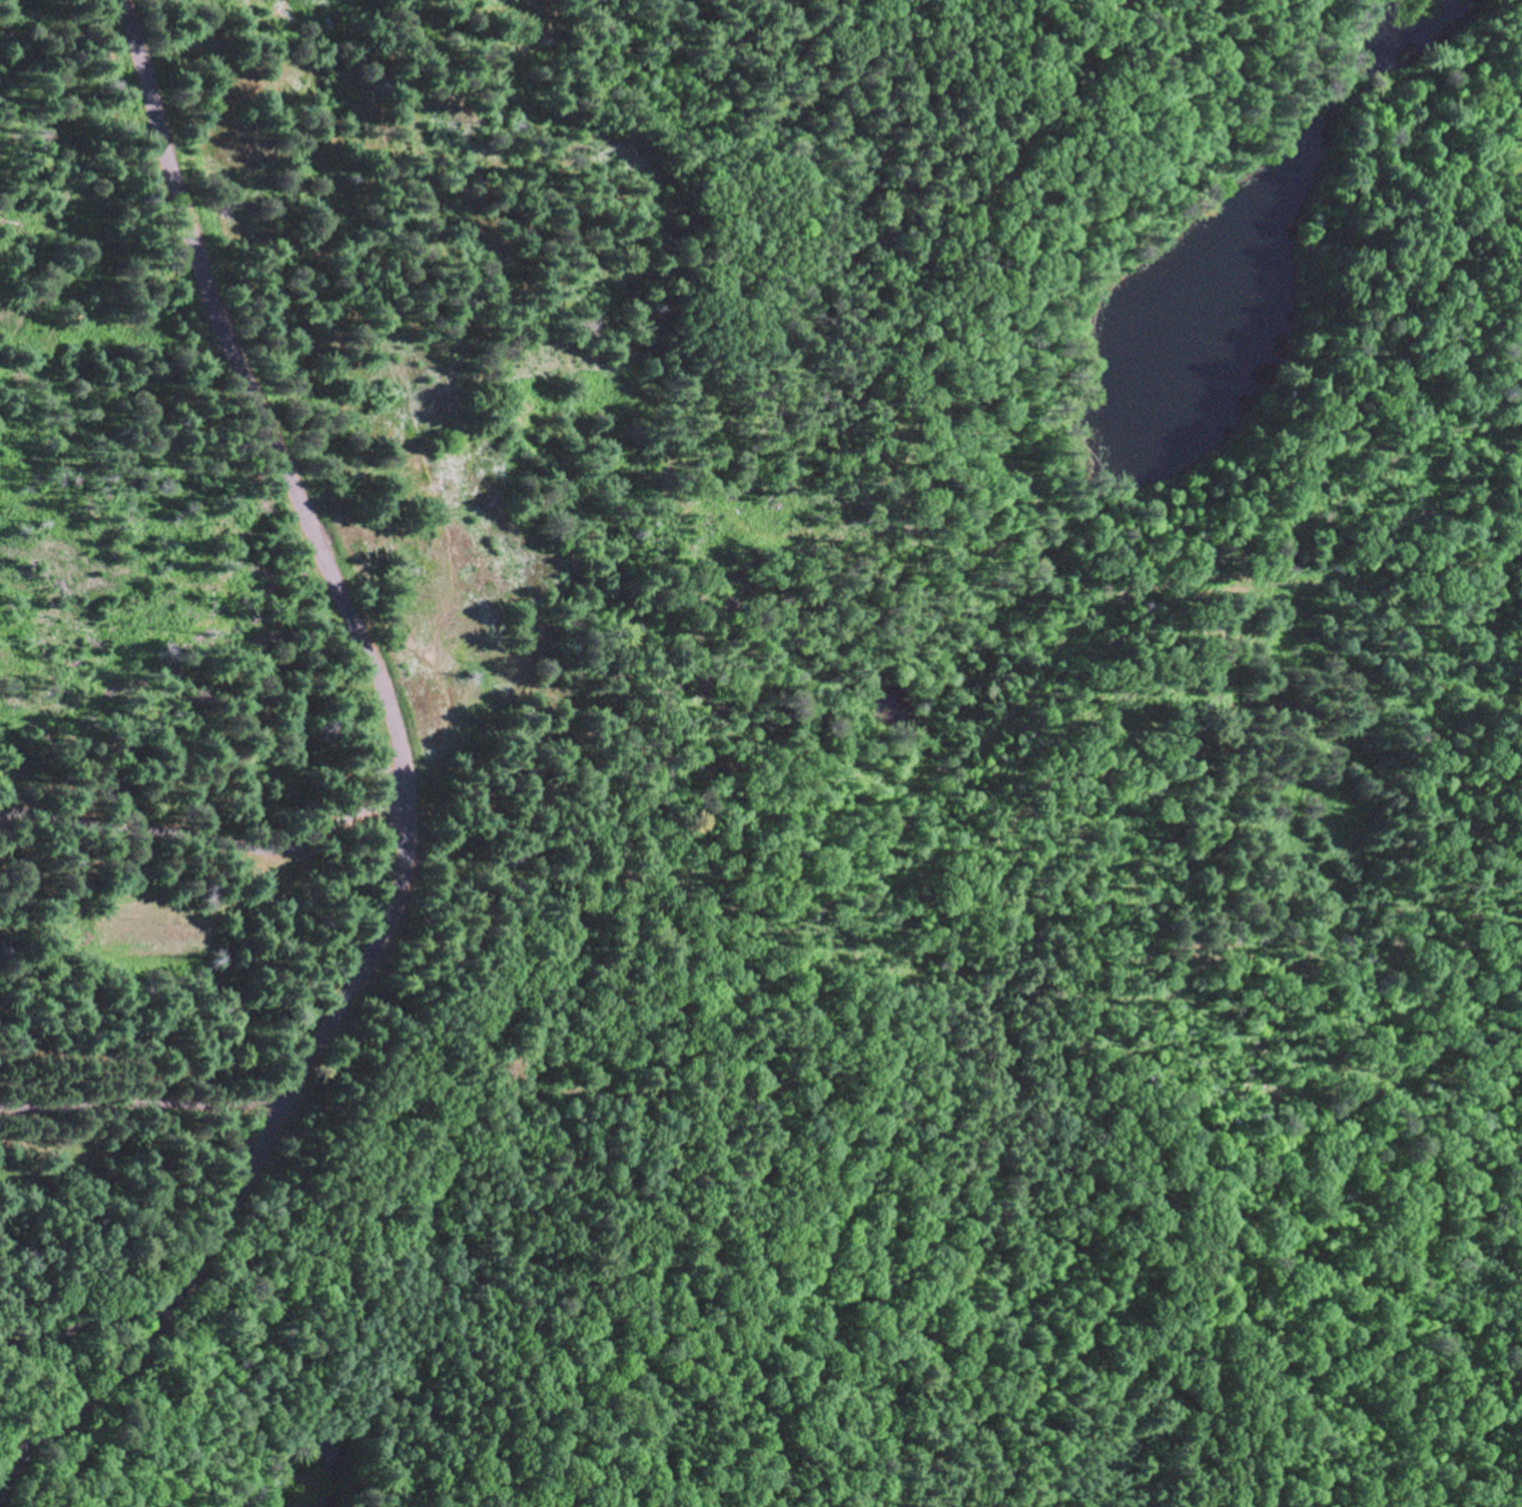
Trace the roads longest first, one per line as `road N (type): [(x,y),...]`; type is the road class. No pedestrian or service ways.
road 1 (residential): [(130,0),(163,139),(219,310),(391,716),(412,805),(408,886),(263,1178),(192,1287),(34,1444),(0,1491)]

